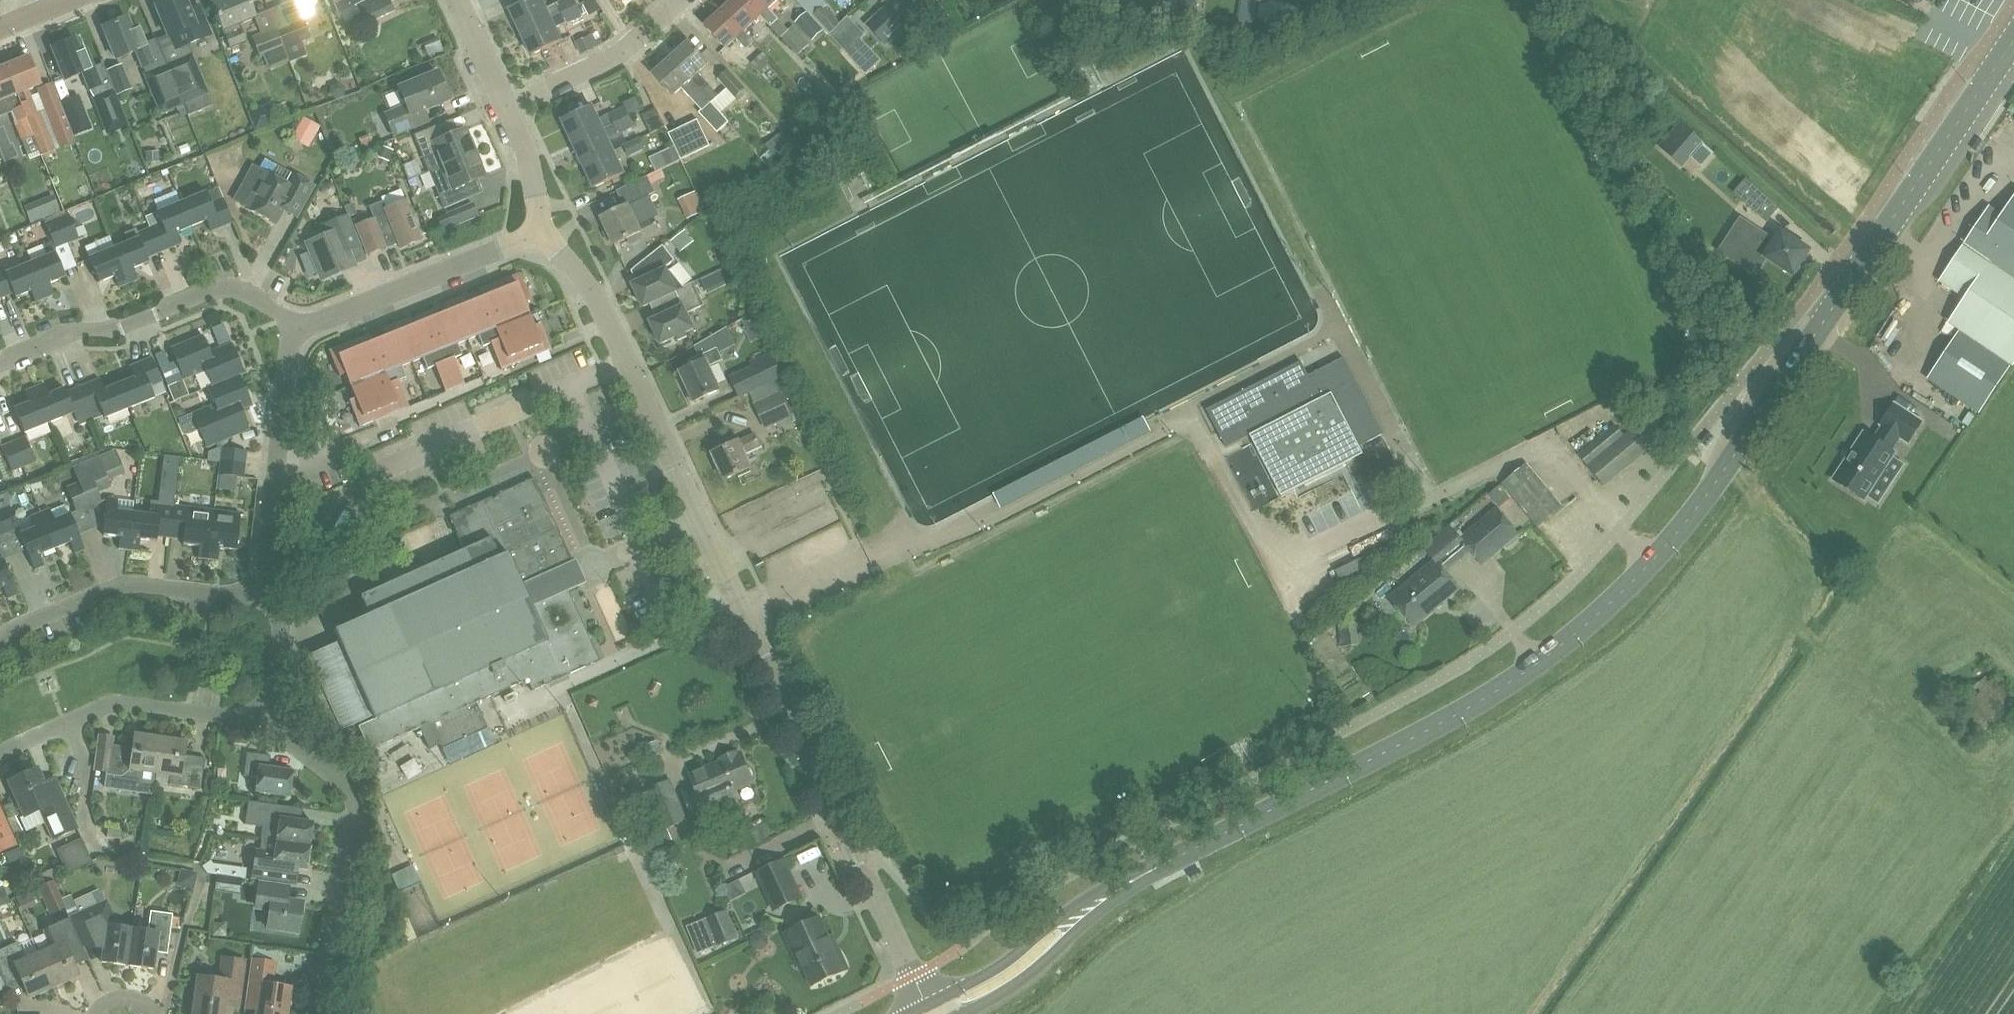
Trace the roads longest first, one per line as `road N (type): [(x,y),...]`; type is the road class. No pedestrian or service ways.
road 1 (secondary): [(1174,857),(1475,701),(1606,607),(1662,550),(1742,447),(2013,42)]
road 2 (residential): [(913,976),(597,299),(545,231)]
road 3 (residential): [(312,1013),(354,811),(346,787),(275,721)]
road 4 (residential): [(0,361),(75,331),(128,325),(222,286),(304,328)]
road 5 (secondary): [(1174,857),(1106,888),(1005,964),(925,1008)]
road 6 (residential): [(0,754),(118,704),(275,721)]
road 7 (residential): [(0,642),(22,624),(118,589),(267,593)]
road 8 (residential): [(267,593),(288,354),(304,328)]
road 9 (residential): [(304,328),(545,231)]
road 10 (secondary): [(970,1013),(1011,992),(1174,857)]
road 11 (residential): [(506,108),(607,58),(684,0)]
road 12 (track): [(2013,850),(1897,1013)]
road 13 (residential): [(275,721),(281,639),(267,593)]
road 14 (residential): [(545,231),(522,140),(506,108)]

